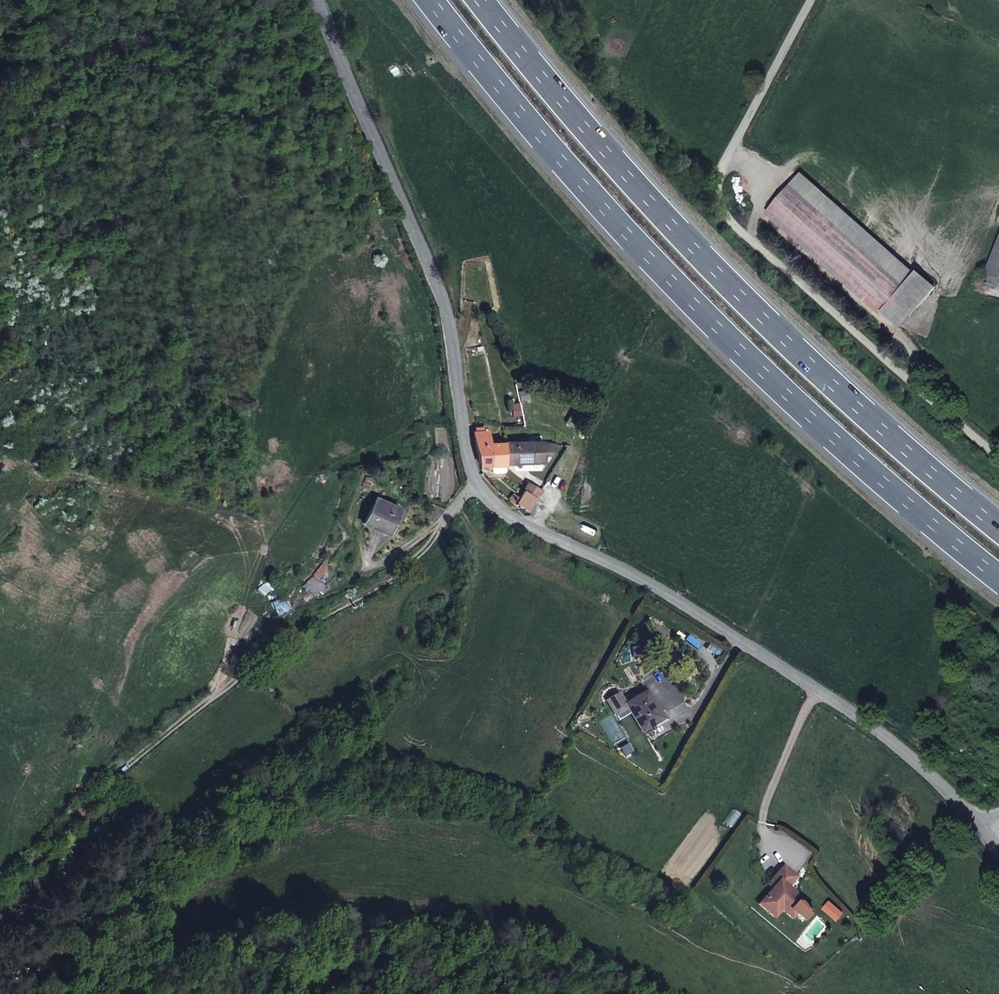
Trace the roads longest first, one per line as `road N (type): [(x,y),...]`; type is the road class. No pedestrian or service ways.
road 1 (secondary): [(317,0),(437,287),(469,466),(492,503),(650,583),(891,738),(992,844)]
road 2 (motorway): [(432,0),(667,277),(841,444),(998,576)]
road 3 (motorway): [(998,529),(849,400),(688,243),(480,0)]
road 4 (track): [(0,888),(49,850),(129,763),(306,626),(408,565),(479,486)]
road 5 (unclassified): [(998,454),(726,213),(723,180),(731,156),(814,0)]

